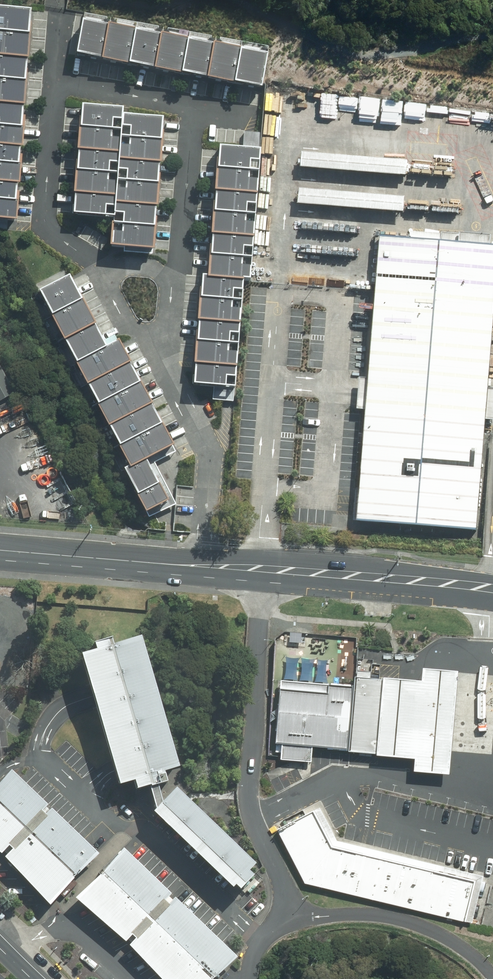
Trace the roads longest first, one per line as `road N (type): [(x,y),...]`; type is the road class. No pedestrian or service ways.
road 1 (unclassified): [(183,565),(492,588)]
road 2 (residential): [(93,276),(46,223),(42,203),(55,84)]
road 3 (residential): [(171,375),(203,460),(183,565)]
road 4 (unclassified): [(0,550),(183,565)]
road 5 (residential): [(195,108),(177,280)]
road 6 (residential): [(55,84),(195,108)]
road 7 (residential): [(171,375),(132,315),(93,276)]

